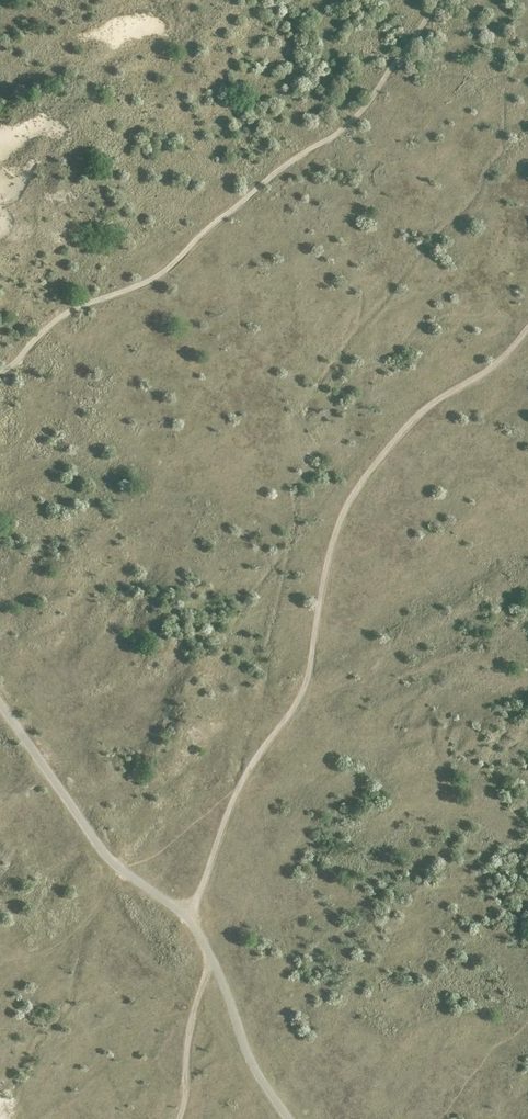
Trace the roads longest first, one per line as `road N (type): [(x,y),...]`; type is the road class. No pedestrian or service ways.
road 1 (track): [(191,922),(241,782),(303,693),(348,502),(422,412),(495,365),(527,329)]
road 2 (track): [(212,962),(191,922),(107,857),(0,704)]
road 3 (track): [(288,1118),(253,1068),(212,962)]
road 4 (track): [(178,1118),(189,1033),(212,962)]

